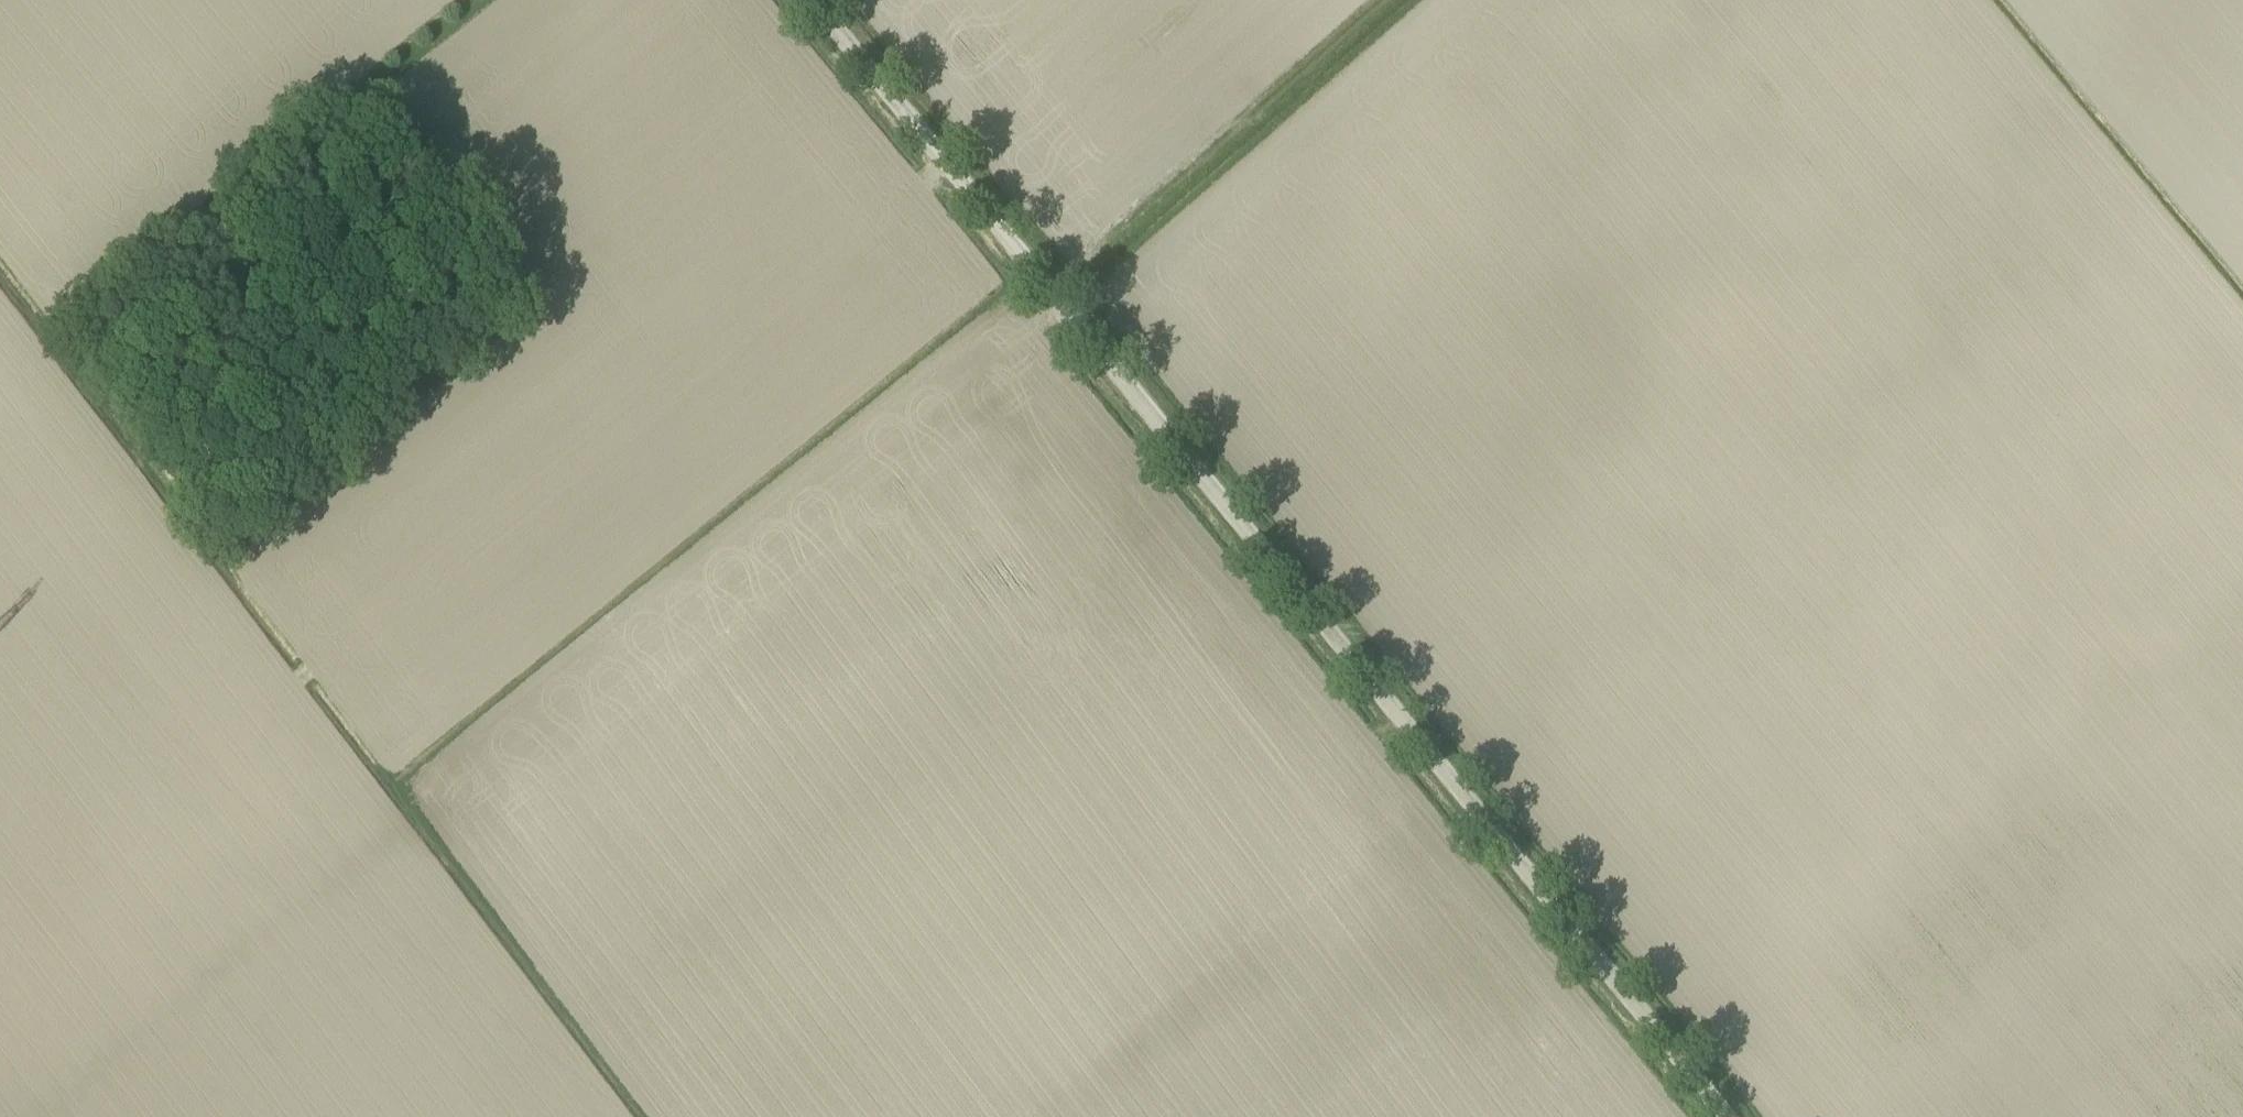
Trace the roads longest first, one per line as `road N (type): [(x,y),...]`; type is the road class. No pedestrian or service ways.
road 1 (unclassified): [(1734,1116),(818,0)]

